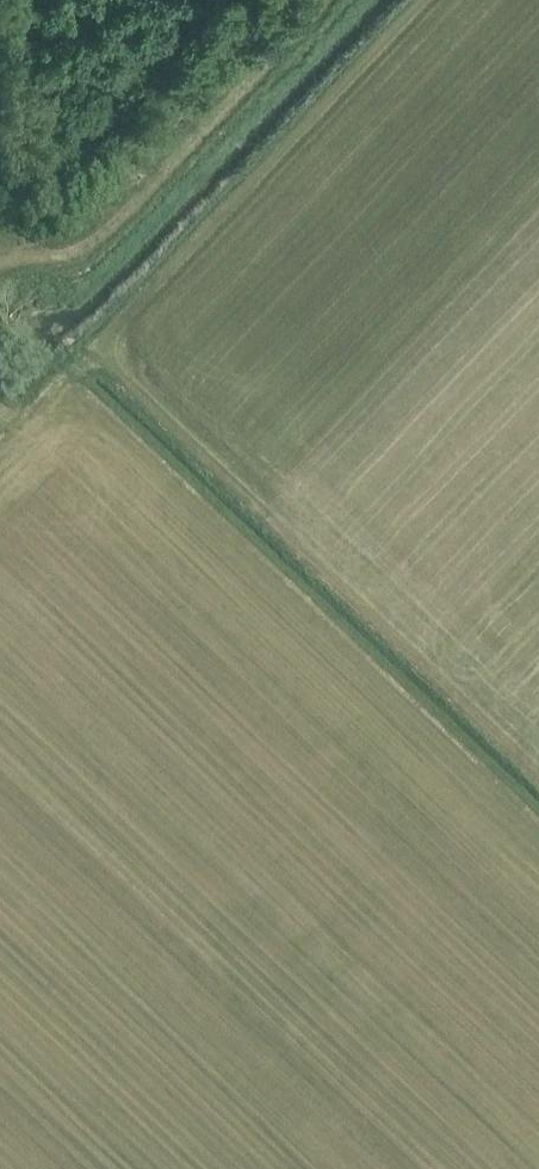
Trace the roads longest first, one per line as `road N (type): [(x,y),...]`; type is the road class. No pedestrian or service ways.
road 1 (track): [(326,0),(95,238),(0,262)]

